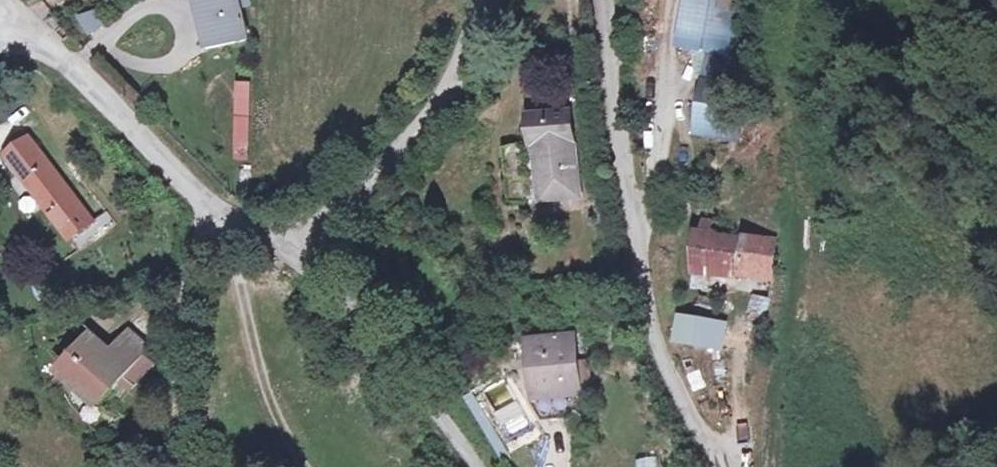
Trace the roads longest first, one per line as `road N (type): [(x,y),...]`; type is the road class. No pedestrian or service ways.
road 1 (unclassified): [(604,0),(609,78),(655,322),(723,466)]
road 2 (unclassified): [(281,244),(354,219),(406,173),(489,0)]
road 3 (unclassified): [(281,244),(477,466)]
road 4 (unclassified): [(20,20),(118,107),(208,208)]
road 5 (residential): [(189,466),(185,389),(208,208)]

